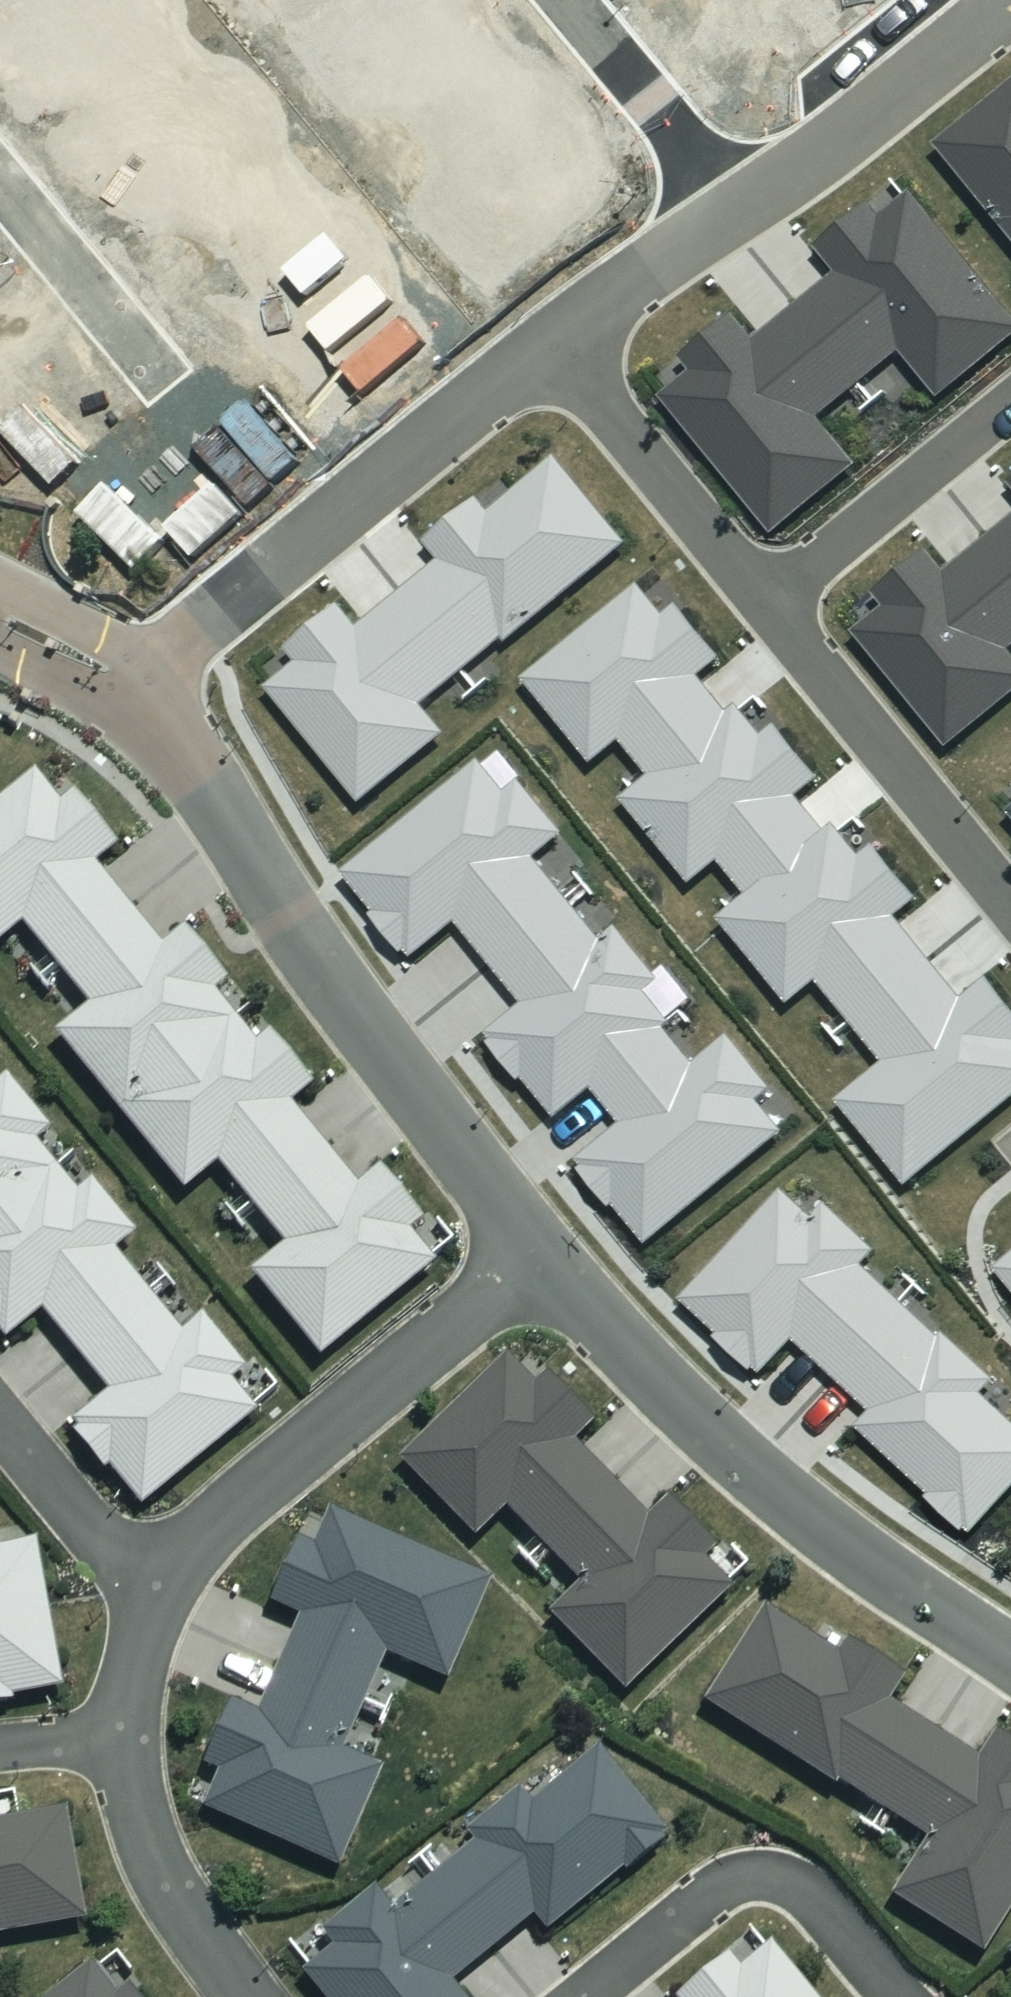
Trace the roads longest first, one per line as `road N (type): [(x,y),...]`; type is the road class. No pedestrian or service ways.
road 1 (residential): [(133,687),(364,1024),(530,1250)]
road 2 (residential): [(530,1250),(678,1404),(791,1504),(1010,1657)]
road 3 (residential): [(133,687),(559,345)]
road 4 (residential): [(159,1584),(185,1549),(530,1250)]
road 5 (residential): [(581,1996),(714,1885),(742,1876),(781,1884),(817,1909),(893,1996)]
road 6 (residential): [(767,600),(1010,905)]
road 7 (residential): [(740,215),(1010,10)]
road 8 (residential): [(559,345),(767,600)]
road 9 (residential): [(767,600),(1010,402)]
road 10 (residential): [(249,1996),(154,1862),(127,1730)]
road 11 (residential): [(740,215),(565,0)]
road 12 (residential): [(159,374),(0,181)]
road 13 (residential): [(0,1423),(100,1544),(159,1584)]
road 14 (residential): [(559,345),(740,215)]
road 15 (residential): [(127,1730),(159,1584)]
road 16 (residential): [(127,1730),(0,1751)]

